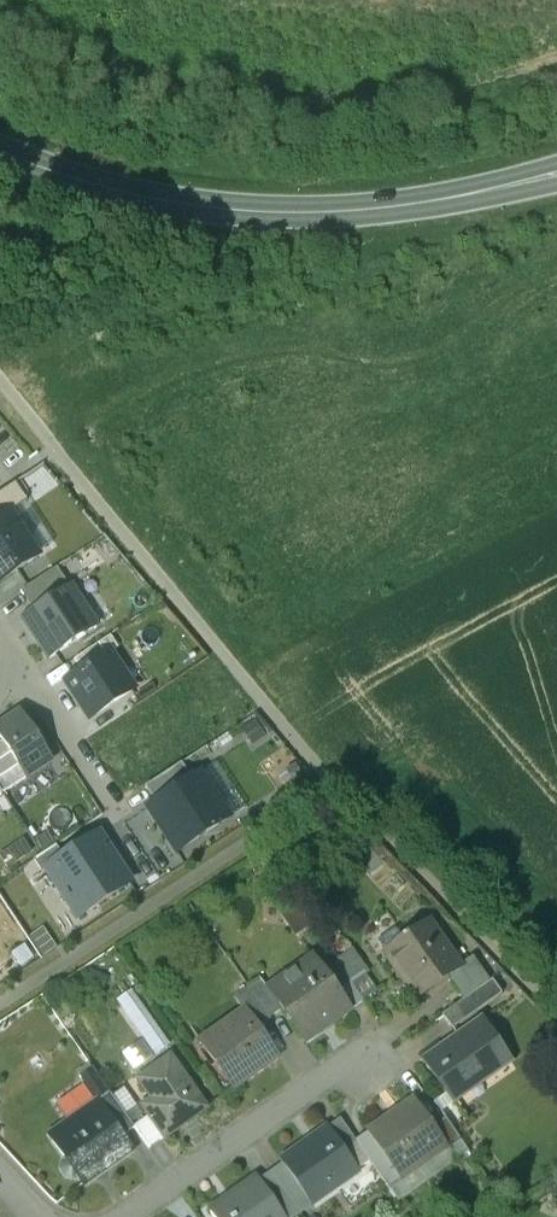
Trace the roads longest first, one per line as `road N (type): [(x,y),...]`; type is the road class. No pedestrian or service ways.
road 1 (tertiary): [(556,174),(403,205),(307,211),(201,205),(103,186),(0,149)]
road 2 (residential): [(127,1216),(327,1076),(367,1063)]
road 3 (residential): [(21,672),(120,816)]

